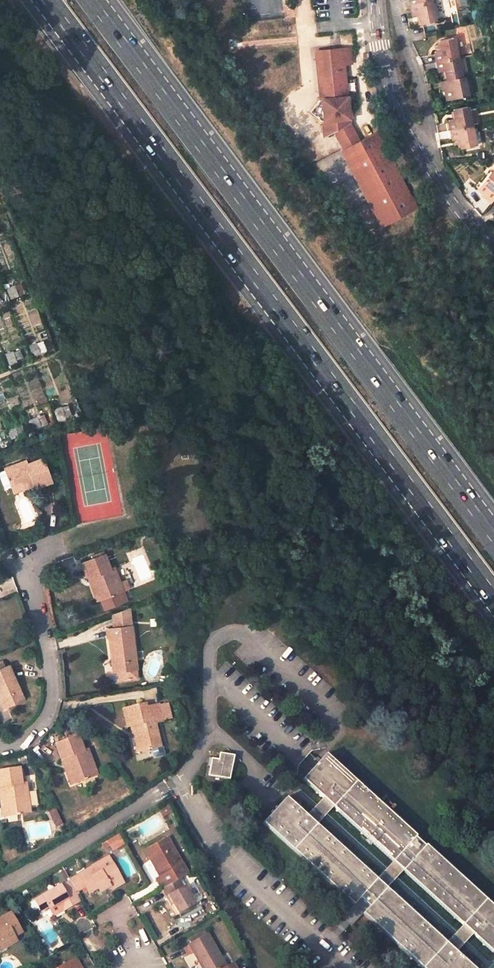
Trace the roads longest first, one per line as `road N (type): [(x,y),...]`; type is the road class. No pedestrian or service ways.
road 1 (trunk): [(42,0),(493,600)]
road 2 (trunk): [(493,533),(94,0)]
road 3 (residential): [(493,248),(444,190),(395,104),(375,0)]
road 4 (residential): [(27,560),(50,707),(34,732),(0,745)]
road 5 (residential): [(177,783),(0,886)]

